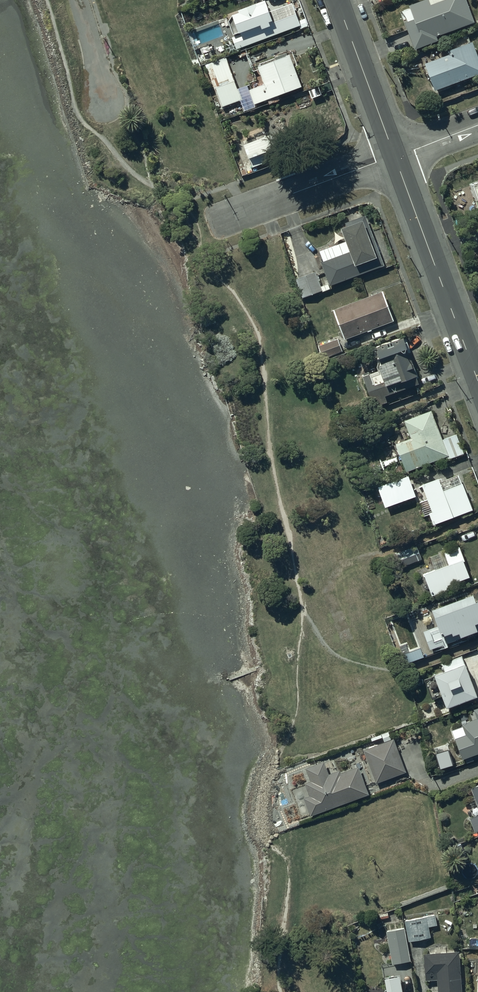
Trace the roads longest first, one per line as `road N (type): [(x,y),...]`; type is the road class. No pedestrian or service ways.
road 1 (residential): [(395,156),(477,378)]
road 2 (residential): [(395,156),(215,222)]
road 3 (residential): [(336,0),(395,156)]

